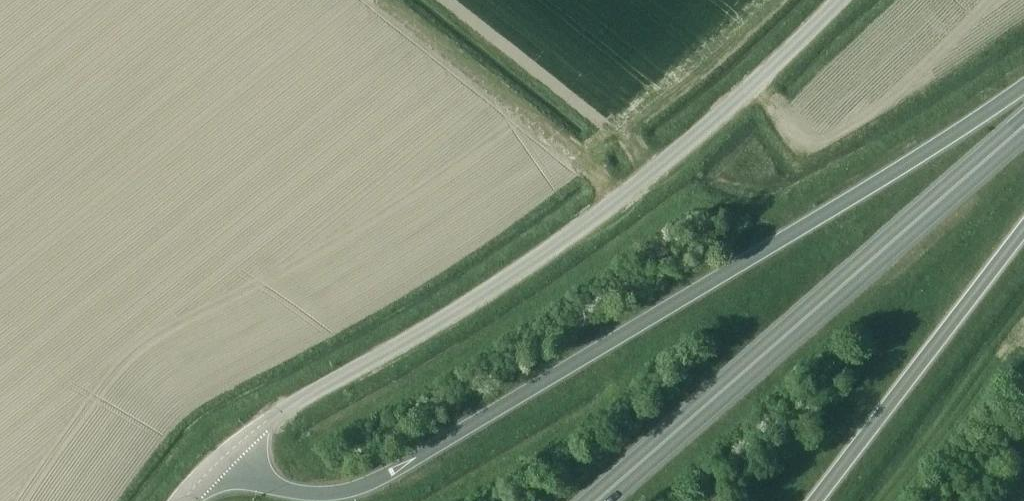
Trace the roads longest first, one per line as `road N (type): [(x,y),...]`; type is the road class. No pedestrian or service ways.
road 1 (trunk): [(1023,85),(386,474),(316,493),(262,481),(225,451)]
road 2 (unclassified): [(225,451),(475,303),(623,202),(720,125),(843,0)]
road 3 (trunk): [(599,500),(1023,127)]
road 4 (trunk): [(812,500),(1023,227)]

